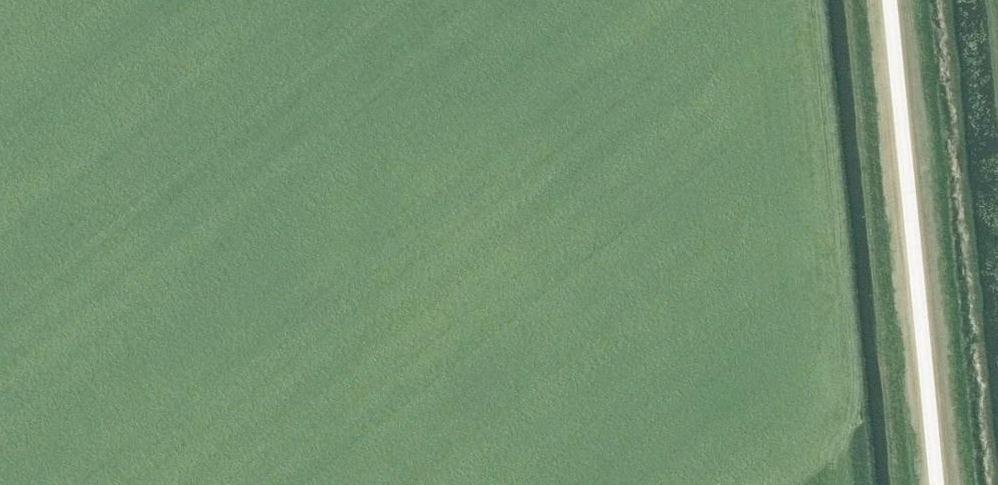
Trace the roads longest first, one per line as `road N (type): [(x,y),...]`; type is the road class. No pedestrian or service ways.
road 1 (unclassified): [(937,484),(887,0)]

